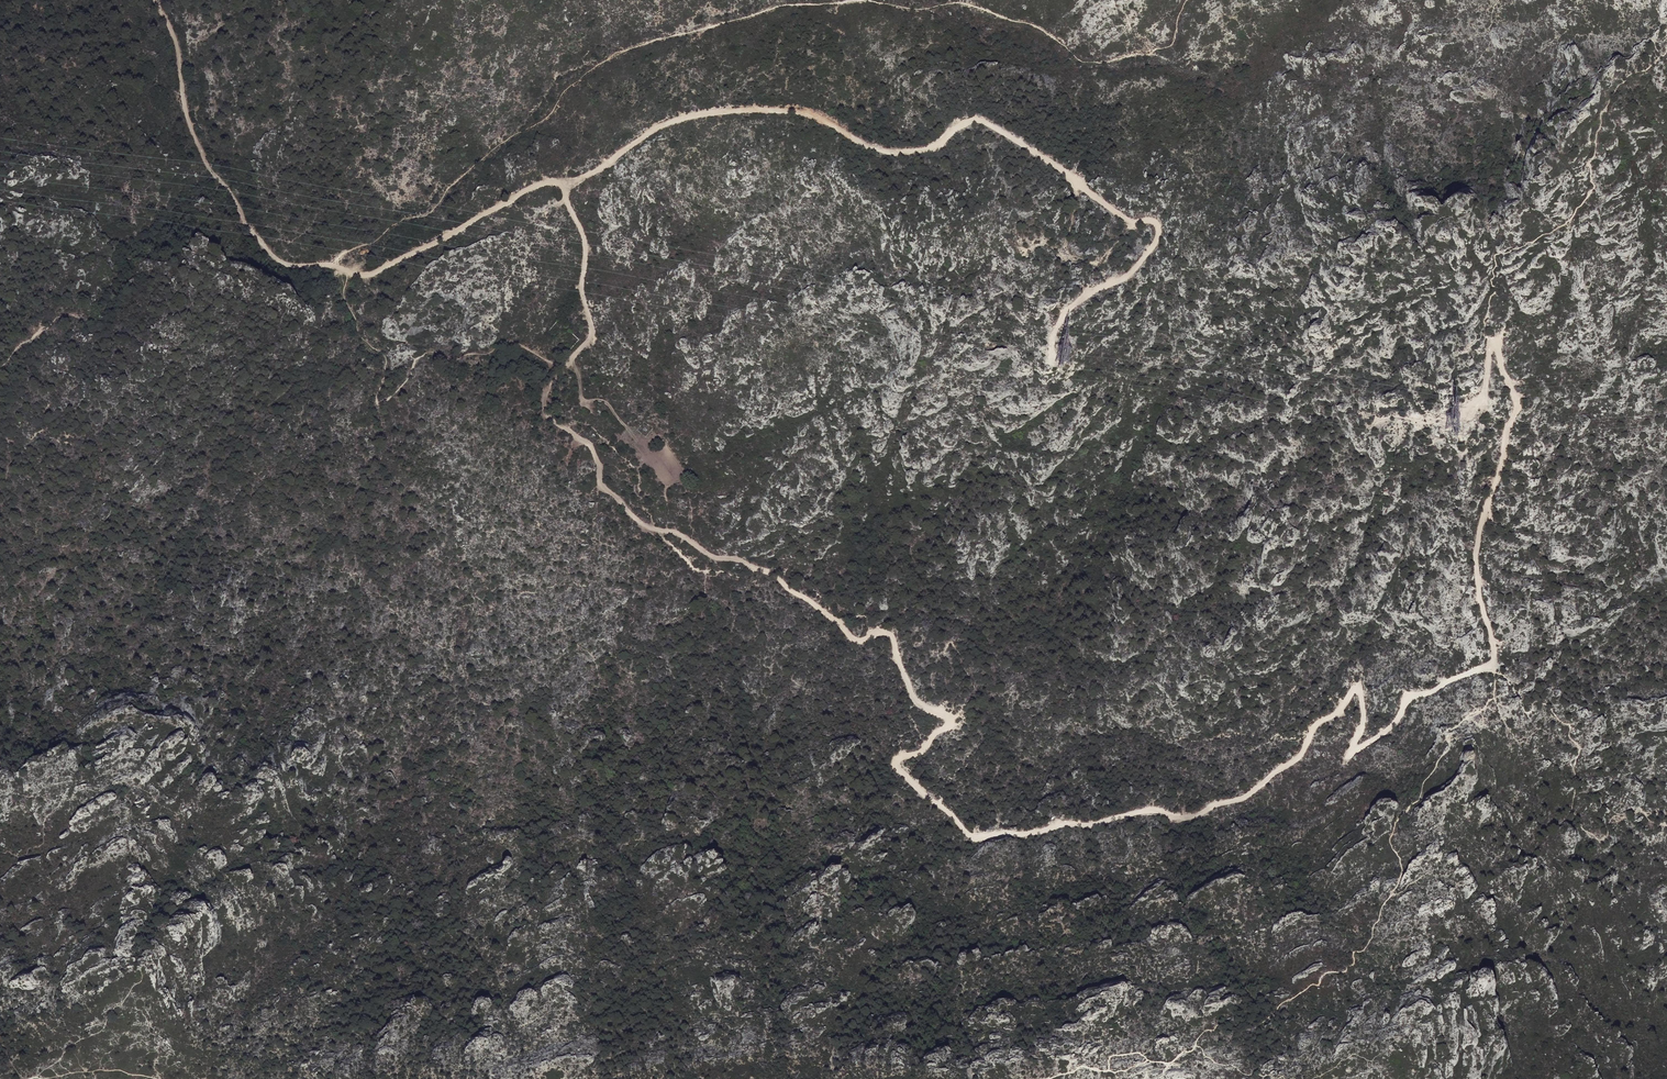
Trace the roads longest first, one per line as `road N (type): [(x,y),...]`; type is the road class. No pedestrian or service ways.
road 1 (track): [(571,357),(540,405),(590,444),(600,487),(639,523),(770,573),(851,638),(891,637),(913,700),(951,723),(892,762),(970,835),(1030,833),(1153,810),(1192,816),(1244,797),(1299,756),(1313,726),(1336,713),(1354,687),(1362,721),(1356,749),(1389,728),(1406,696),(1491,668)]
road 2 (track): [(154,0),(176,45),(186,114),(203,158),(248,227),(289,264),(374,273),(529,187),(559,182),(584,238),(582,283),(593,333),(571,357)]
road 3 (track): [(563,187),(641,136),(684,117),(733,110),(800,111),(868,148),(894,153),(983,121),(1067,172)]

